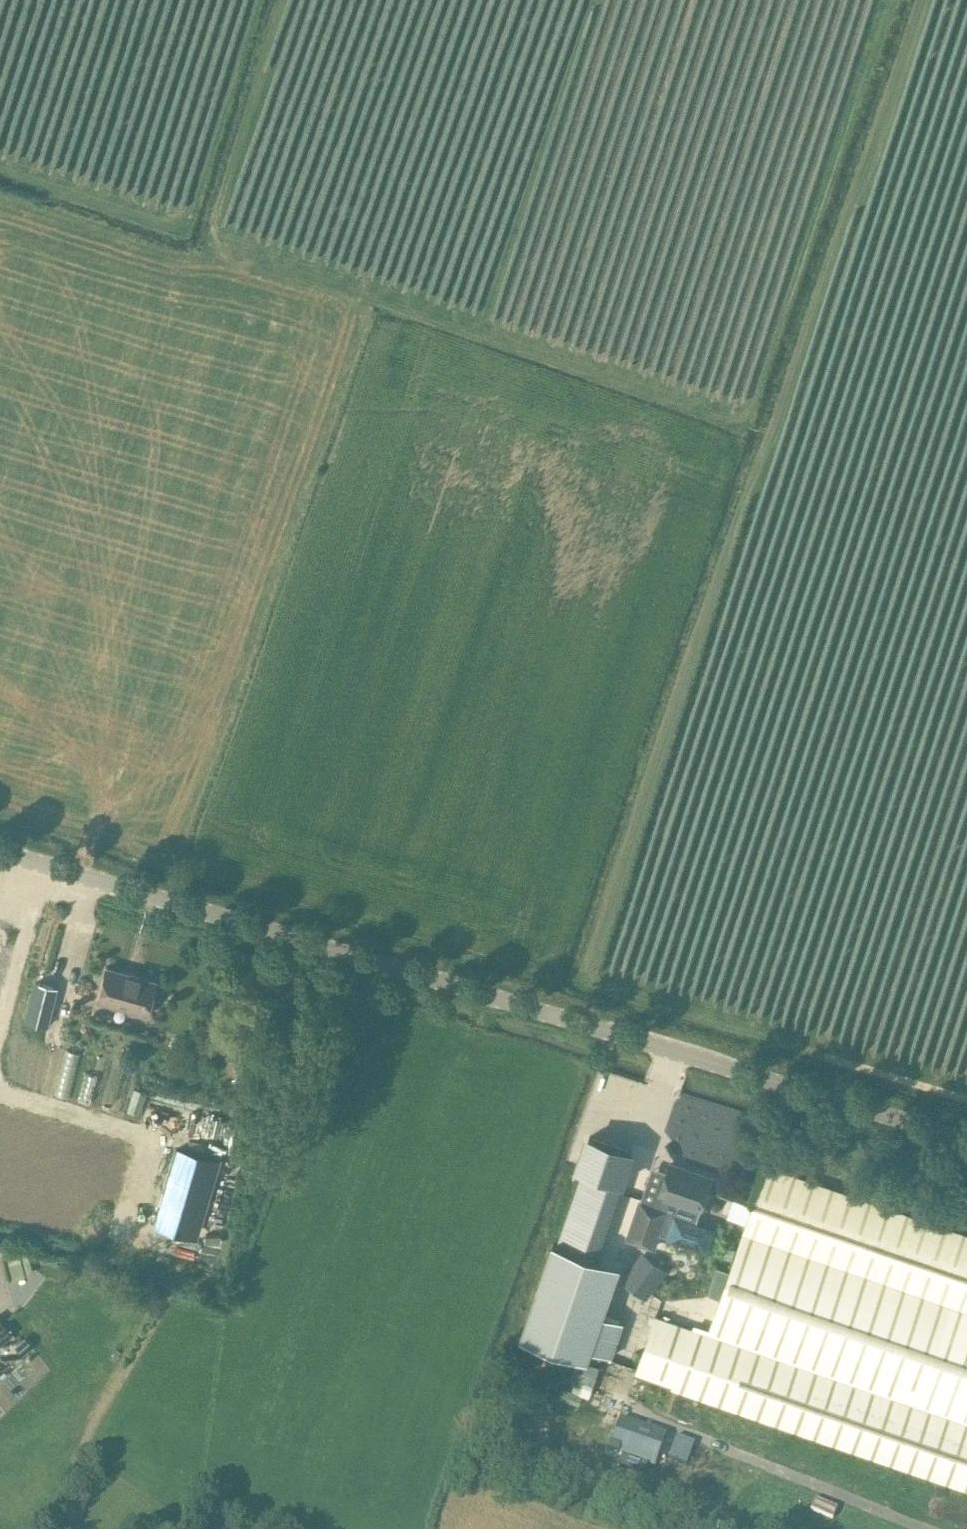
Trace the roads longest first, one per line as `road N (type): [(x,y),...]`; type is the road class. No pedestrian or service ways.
road 1 (tertiary): [(966,1140),(0,851)]

